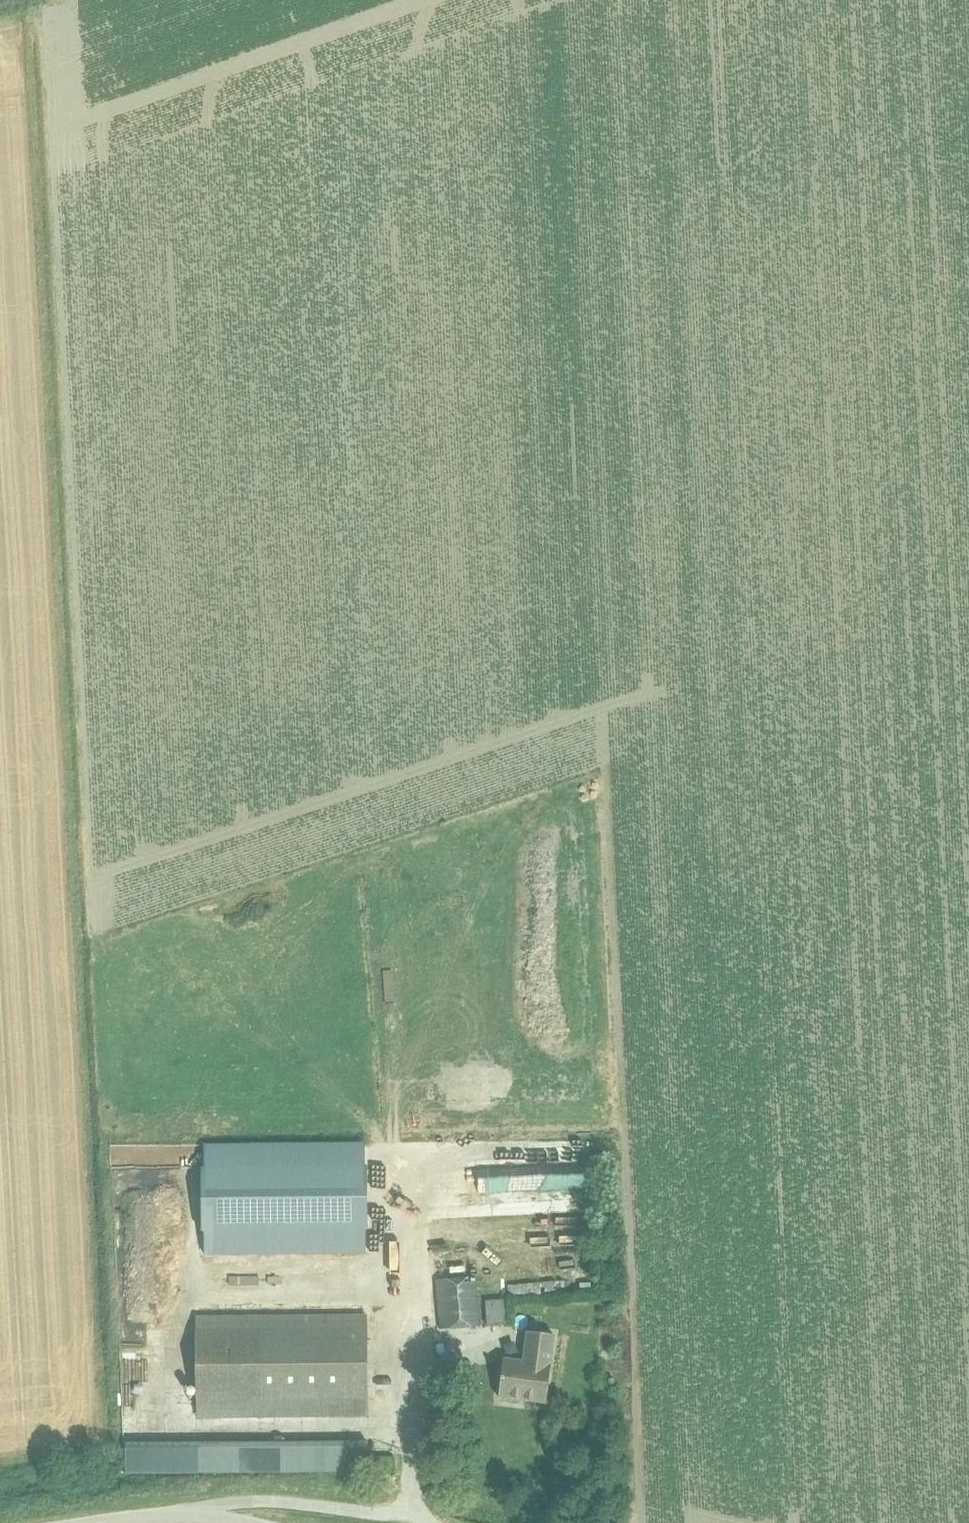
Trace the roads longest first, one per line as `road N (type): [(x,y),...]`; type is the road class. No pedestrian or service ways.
road 1 (unclassified): [(107,1522),(169,1514),(228,1522)]

